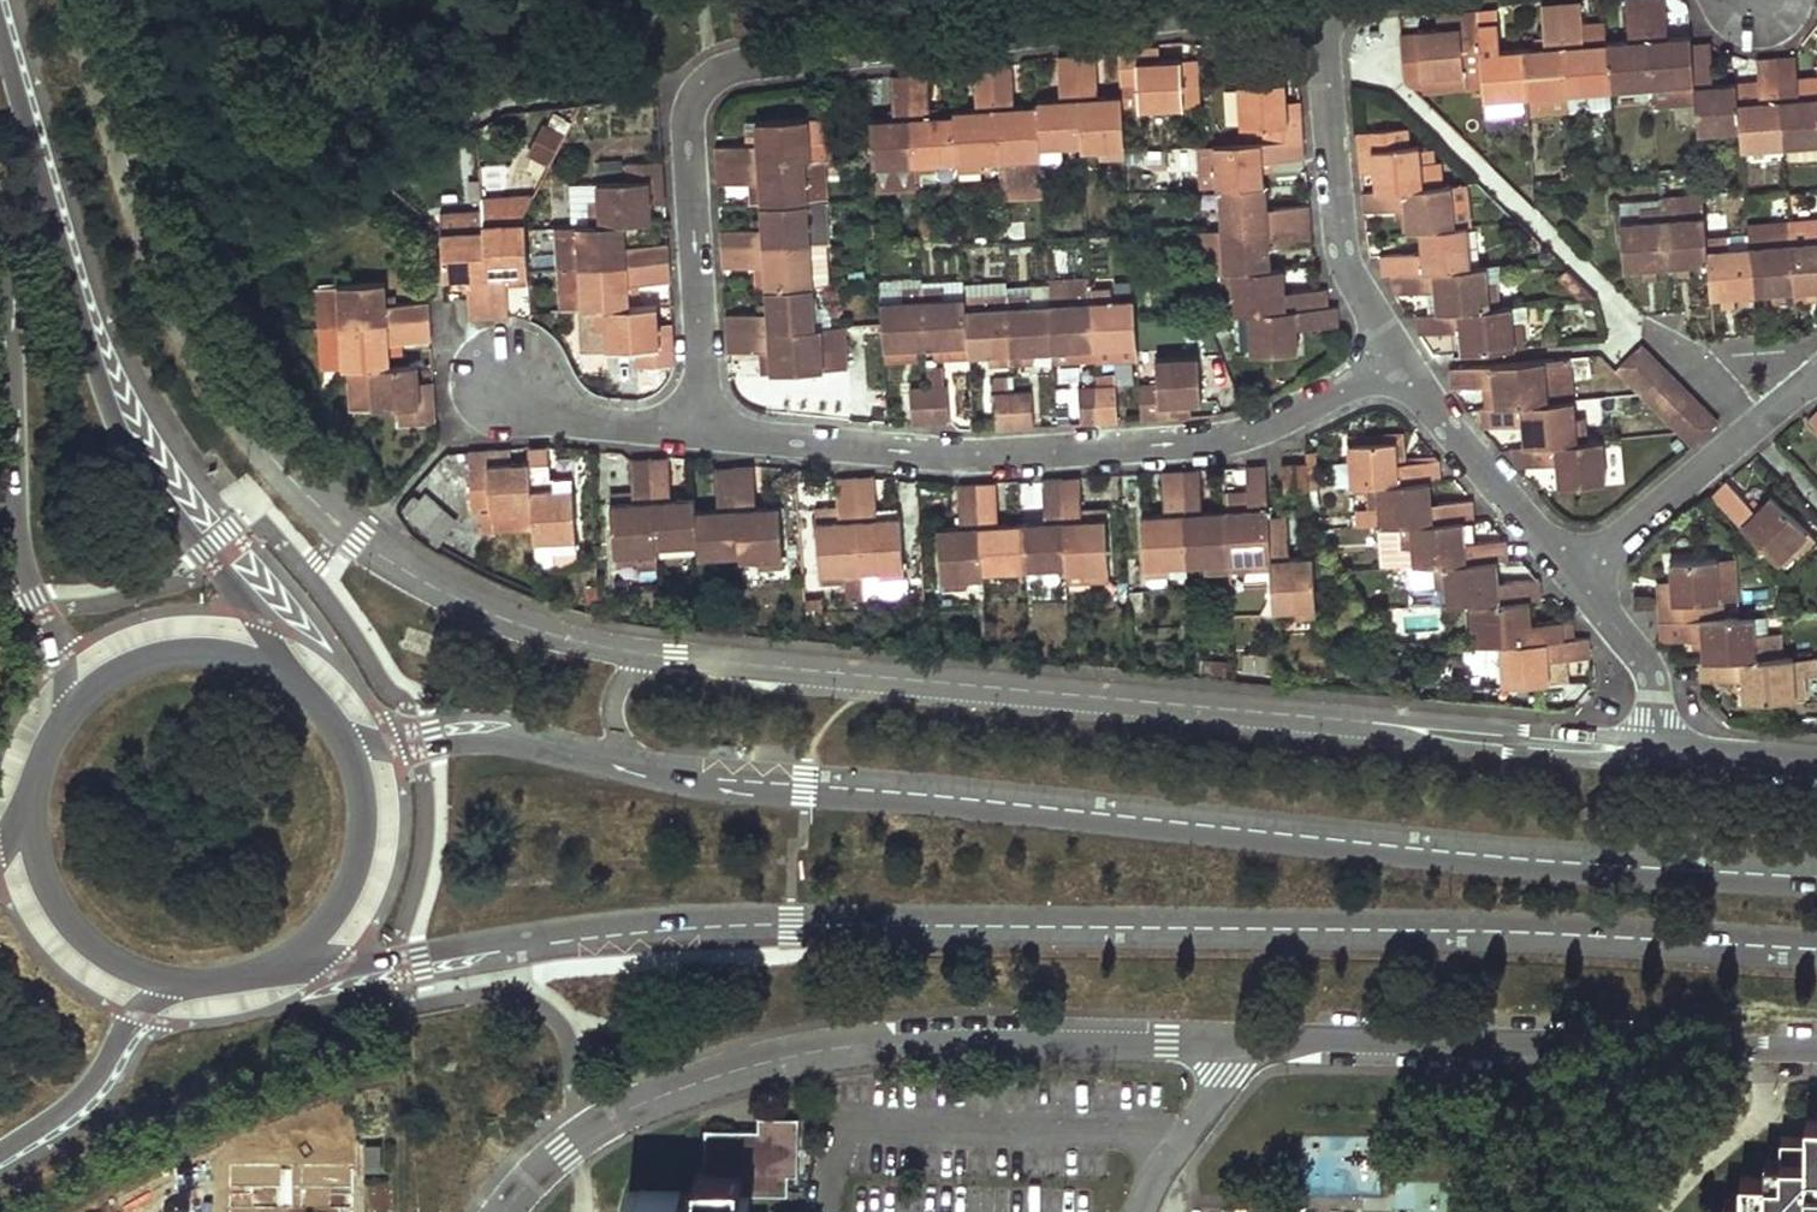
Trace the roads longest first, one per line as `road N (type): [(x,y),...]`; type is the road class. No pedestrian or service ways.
road 1 (secondary): [(285,980),(676,931),(1422,934),(1816,951)]
road 2 (secondary): [(1816,879),(1464,857),(653,770)]
road 3 (residential): [(646,652),(1654,748)]
road 4 (residential): [(1299,0),(727,67),(705,78),(685,120),(703,417)]
road 5 (residential): [(80,0),(160,240),(228,395),(256,436),(359,540),(424,580),(544,628),(646,652)]
road 6 (residential): [(505,1211),(545,1165),(602,1123),(688,1086),(787,1057),(980,1034),(1240,1040)]
road 7 (secondary): [(329,691),(221,562),(139,428),(84,291),(0,1)]
road 8 (residential): [(703,417),(749,437),(996,460),(1221,441),(1271,426),(1396,363)]
road 9 (residential): [(1240,1040),(1816,1056)]
road 10 (secondary): [(0,302),(9,521),(23,582),(72,687)]
road 11 (residential): [(1396,363),(1342,258),(1317,0)]
road 12 (residential): [(1572,577),(1816,381)]
road 13 (secondary): [(653,770),(517,736),(366,743)]
road 14 (secondary): [(329,691),(261,647),(181,637),(141,645),(72,687)]
road 15 (residential): [(1572,577),(1396,363)]
road 16 (secondary): [(19,780),(19,859),(52,930),(112,980),(149,995)]
road 17 (secondary): [(285,980),(351,920),(371,881),(380,793),(366,743)]
road 18 (secondary): [(0,1159),(72,1113),(103,1079),(149,995)]
road 19 (residential): [(703,417),(586,416),(509,387)]
road 20 (residential): [(1654,748),(1646,668),(1572,577)]
road 21 (residential): [(1240,1040),(1141,1211)]
road 22 (residential): [(1654,748),(1816,762)]
road 23 (residential): [(653,770),(620,744),(611,723),(619,677),(646,652)]
road 24 (secondary): [(149,995),(242,997),(285,980)]

